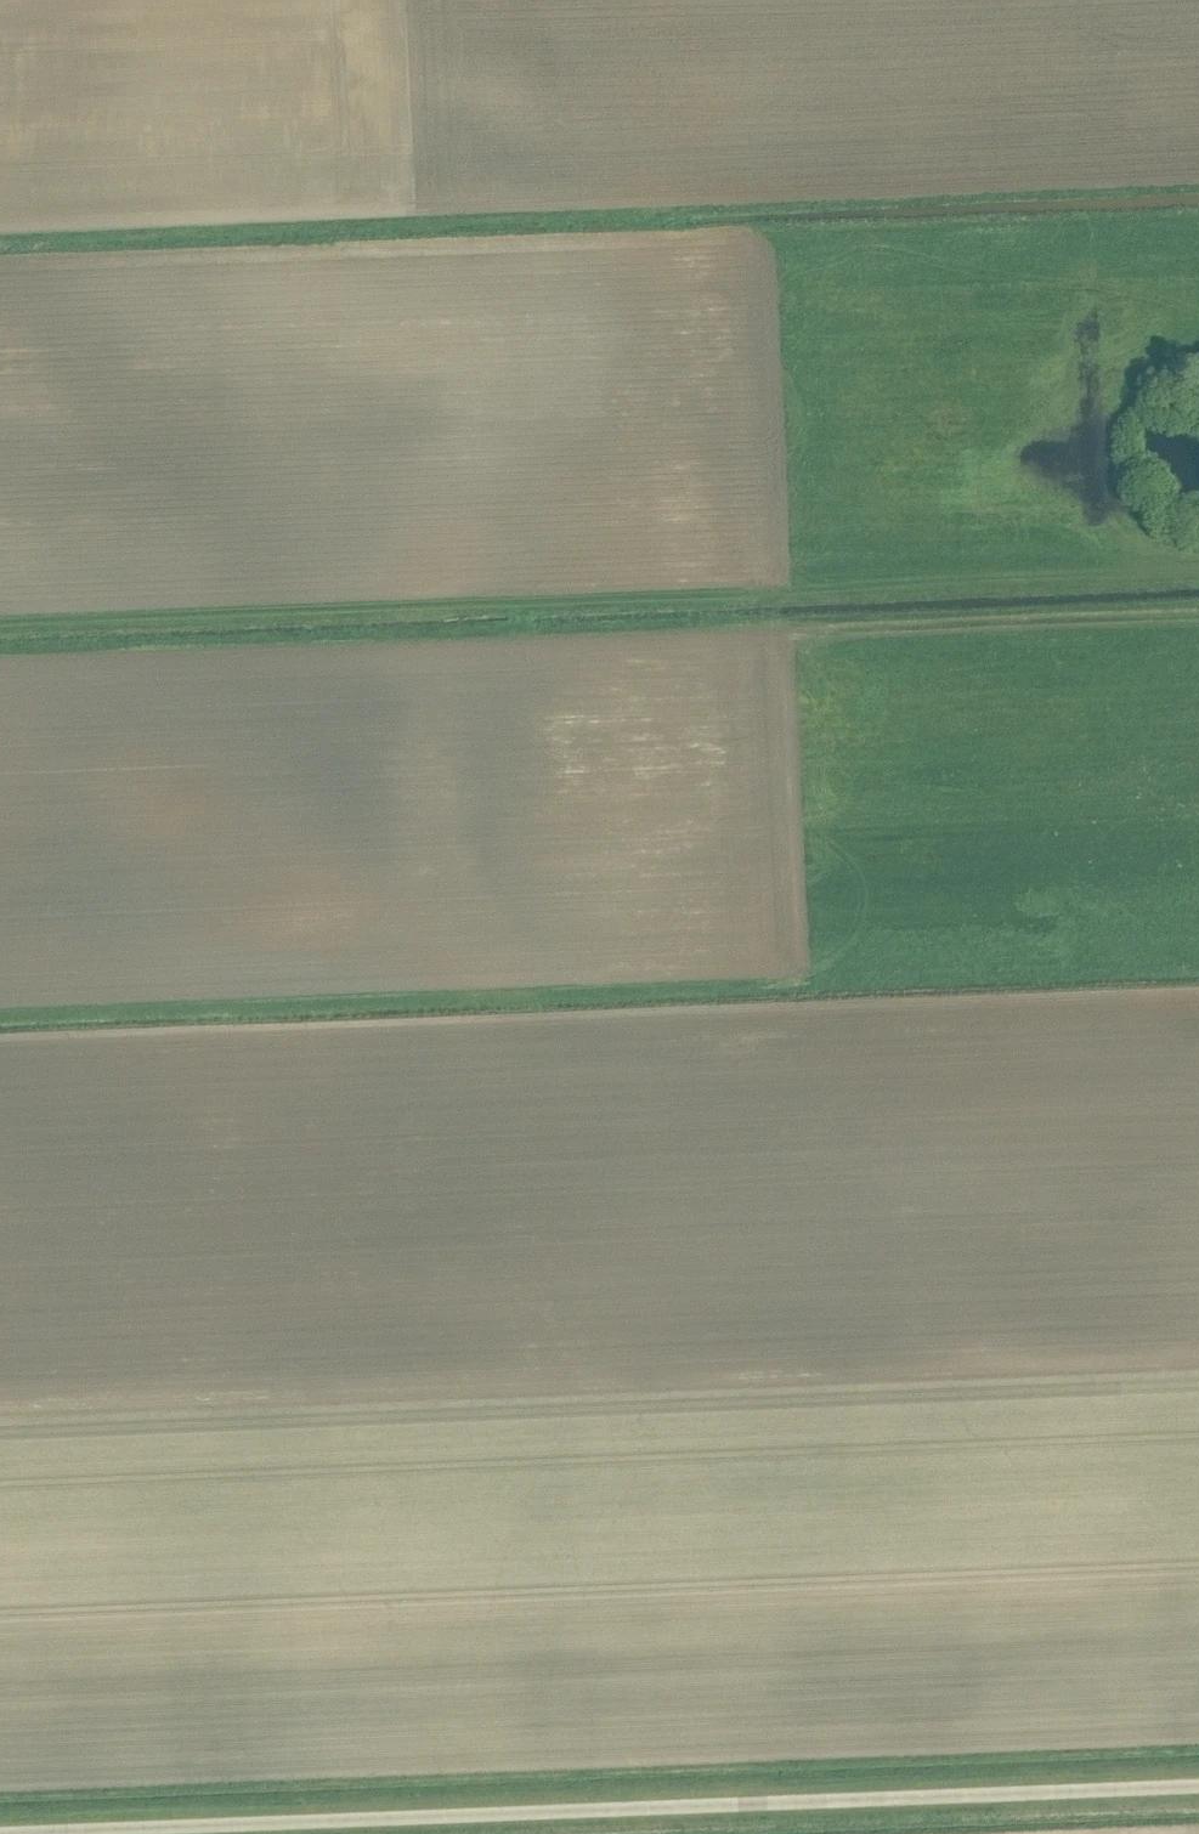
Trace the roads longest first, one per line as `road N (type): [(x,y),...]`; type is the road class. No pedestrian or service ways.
road 1 (track): [(222,1833),(1198,1792)]

